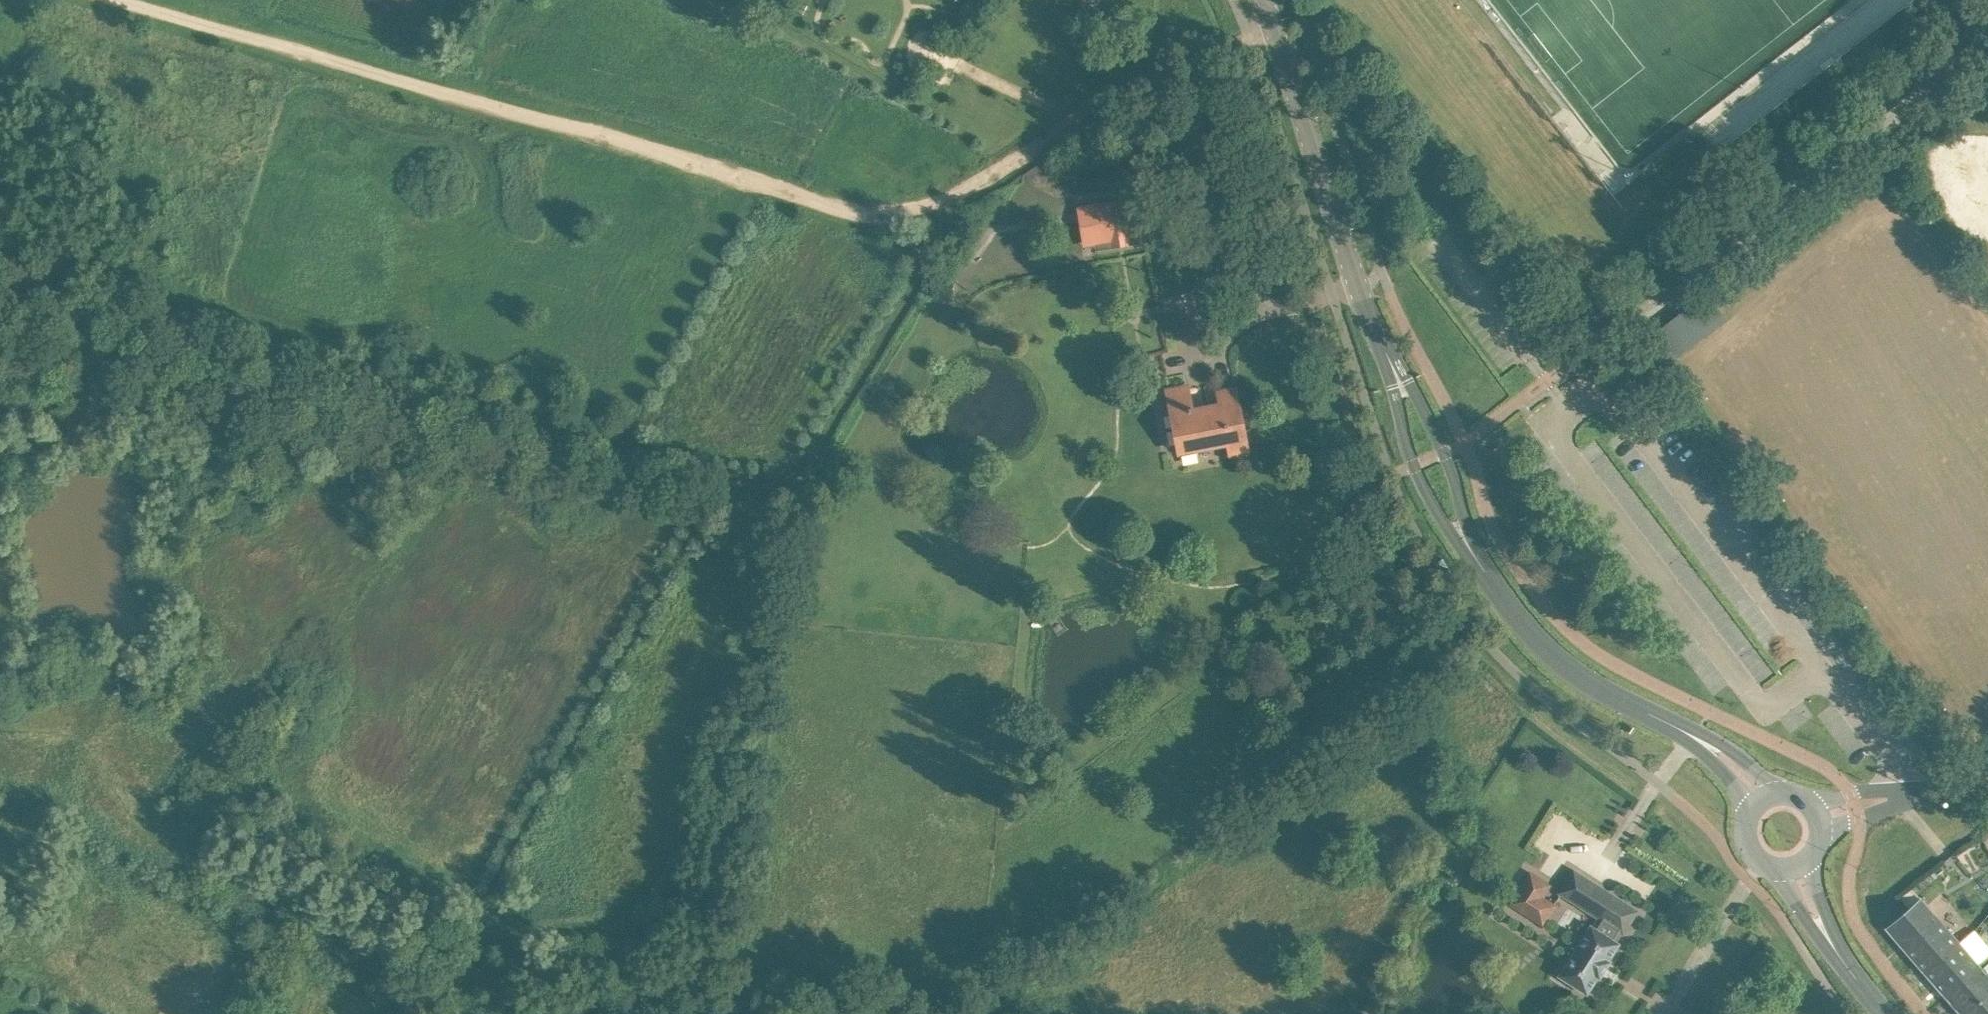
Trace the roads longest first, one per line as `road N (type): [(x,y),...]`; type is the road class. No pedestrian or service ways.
road 1 (track): [(974,185),(867,221),(97,0)]
road 2 (track): [(435,1013),(422,1006),(707,503),(697,449)]
road 3 (tertiary): [(1400,380),(1360,299),(1260,0)]
road 4 (tertiary): [(1400,380),(1414,465),(1467,559),(1492,583)]
road 5 (tertiary): [(1492,583),(1445,451),(1400,380)]
road 6 (tertiary): [(1643,711),(1571,671),(1492,583)]
road 7 (tertiary): [(1785,791),(1699,731),(1643,711)]
road 8 (tertiary): [(1643,711),(1729,778),(1748,810)]

